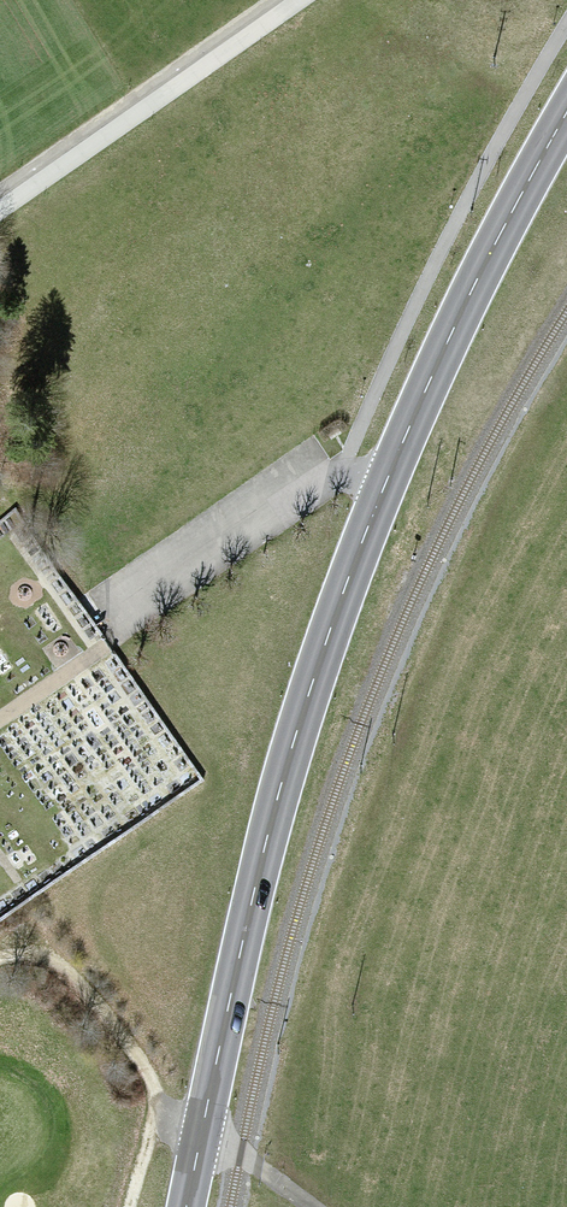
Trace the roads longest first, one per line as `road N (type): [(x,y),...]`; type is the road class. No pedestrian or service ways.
road 1 (primary): [(186,1206),(246,928),(311,688),(384,487),(459,315),(566,117)]
road 2 (track): [(0,957),(51,960),(71,975),(179,1126),(241,1155),(310,1206)]
road 3 (unclassified): [(308,0),(0,217)]

